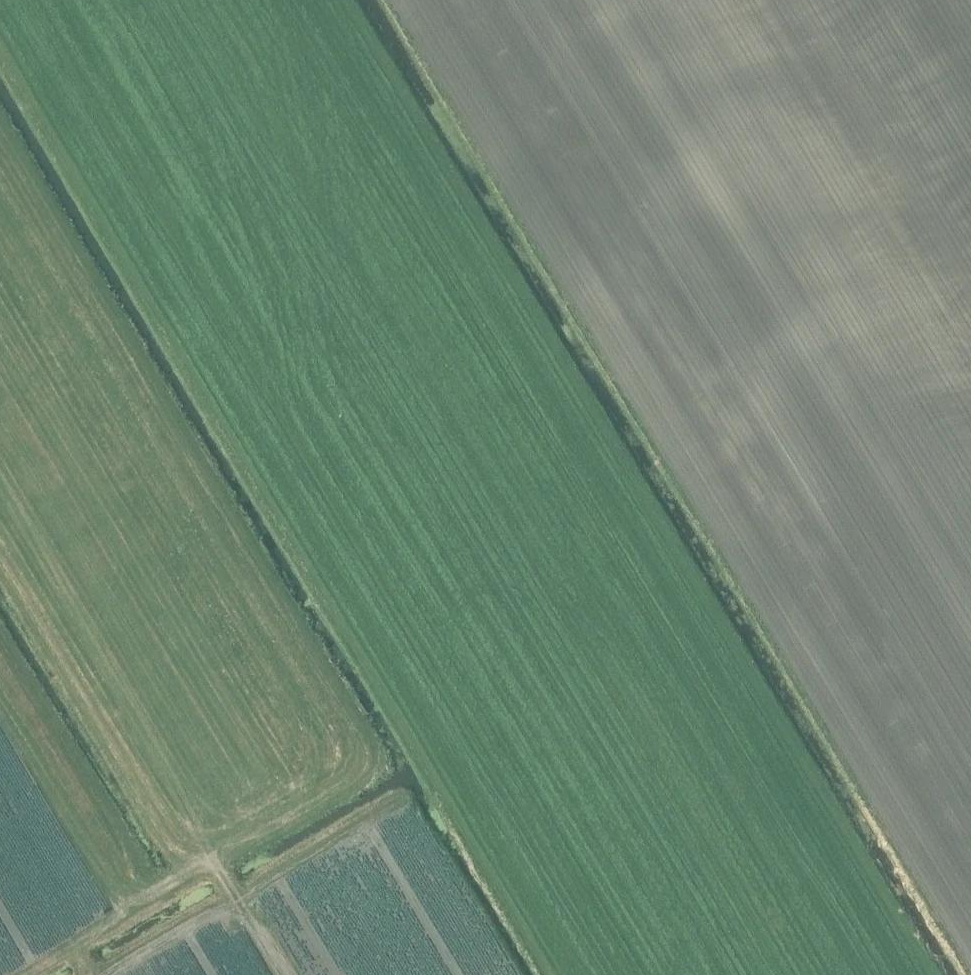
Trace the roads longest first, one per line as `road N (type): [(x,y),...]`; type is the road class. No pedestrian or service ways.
road 1 (track): [(94,974),(74,942),(91,875),(0,715)]
road 2 (track): [(213,858),(257,939),(211,936),(149,974)]

